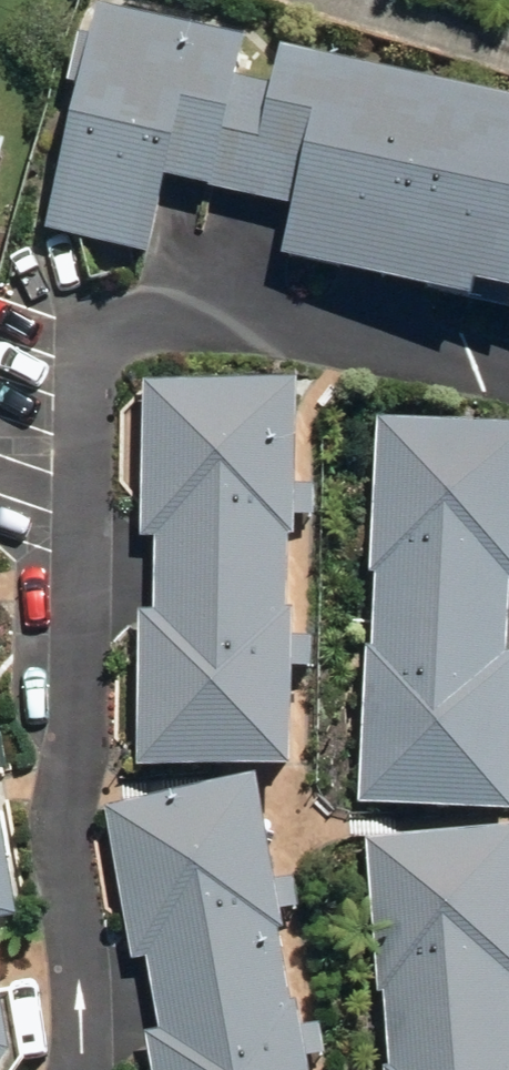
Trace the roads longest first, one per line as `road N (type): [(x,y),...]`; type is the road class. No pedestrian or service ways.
road 1 (residential): [(508,391),(178,317),(107,329),(79,386),(75,699),(59,830),(86,1069)]

